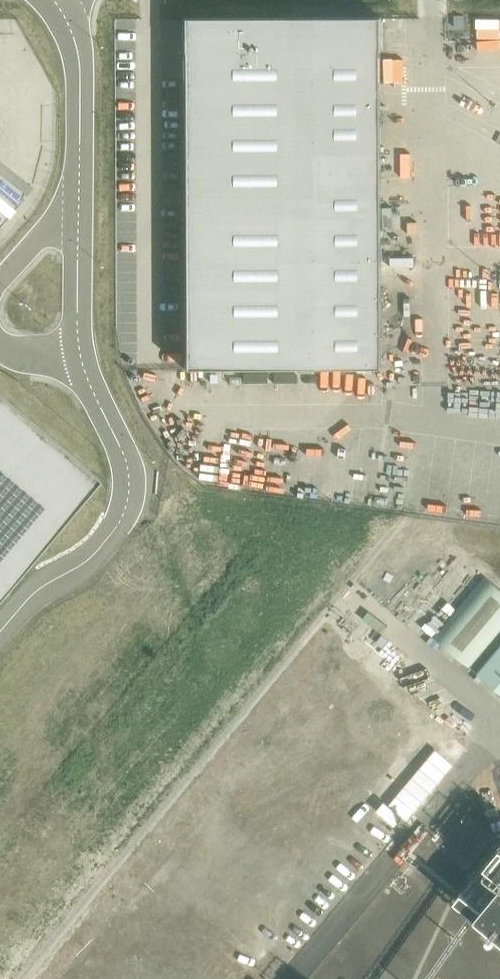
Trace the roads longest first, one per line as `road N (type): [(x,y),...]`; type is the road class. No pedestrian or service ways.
road 1 (unclassified): [(0,633),(29,598),(88,559),(119,523),(130,490),(127,462),(80,357)]
road 2 (unclassified): [(56,0),(72,27),(80,69),(79,204)]
road 3 (unclassified): [(79,204),(80,357)]

